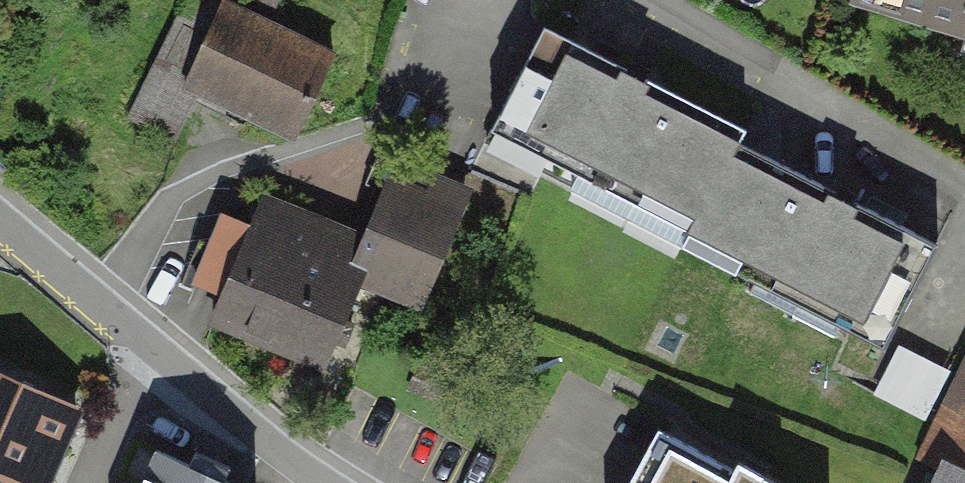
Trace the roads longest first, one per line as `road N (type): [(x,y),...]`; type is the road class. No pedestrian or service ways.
road 1 (residential): [(153,347),(324,482)]
road 2 (residential): [(0,225),(153,347)]
road 3 (residential): [(86,482),(153,347)]

